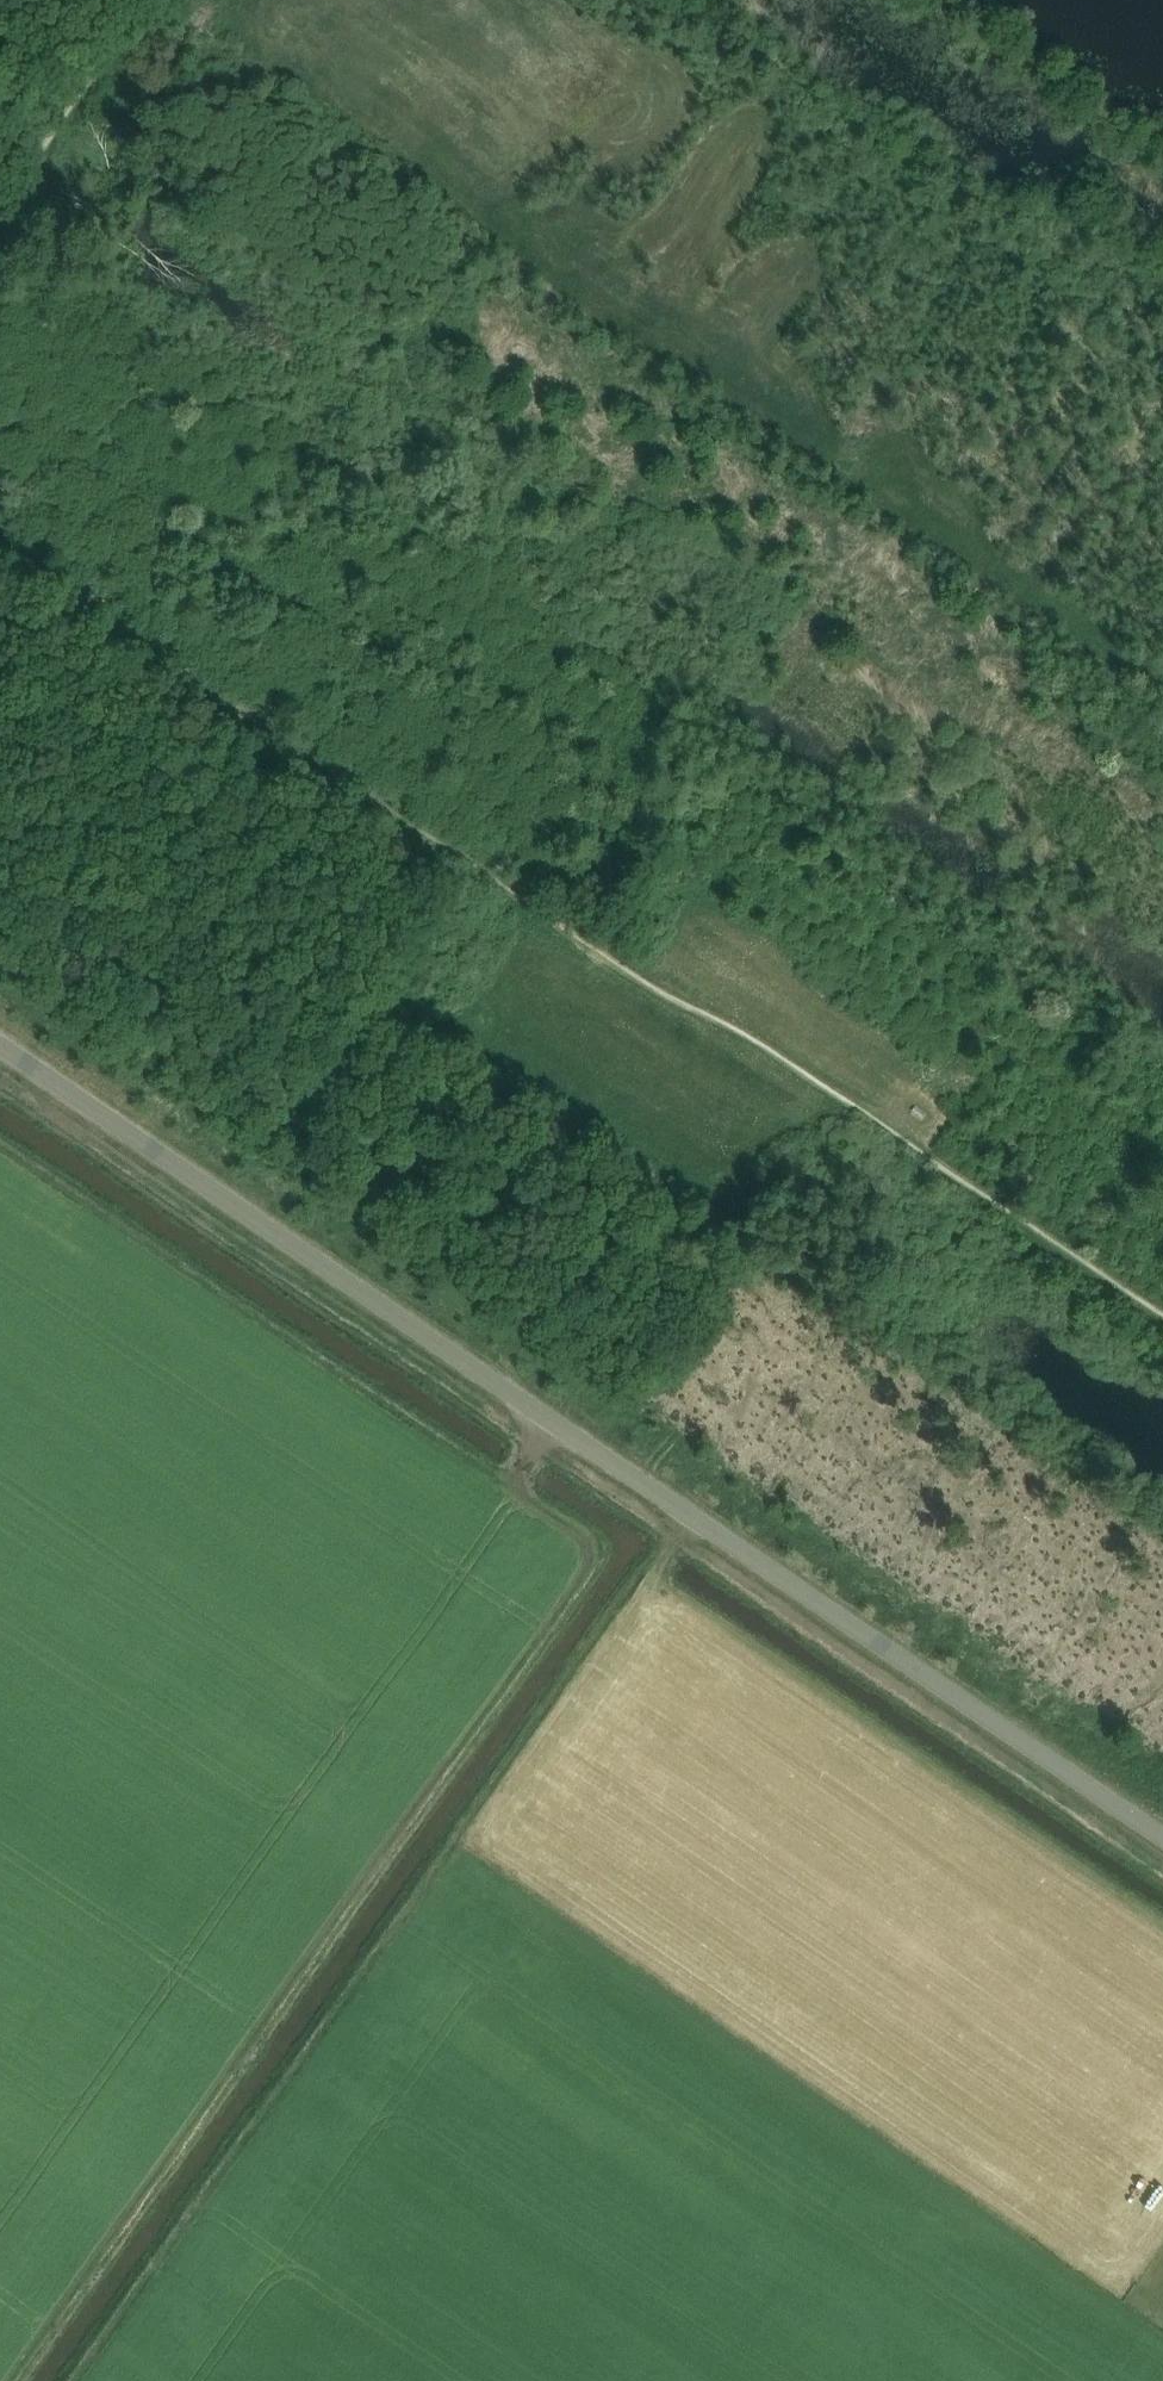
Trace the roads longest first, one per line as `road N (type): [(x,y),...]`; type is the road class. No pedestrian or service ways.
road 1 (unclassified): [(1162,1842),(0,1049)]

